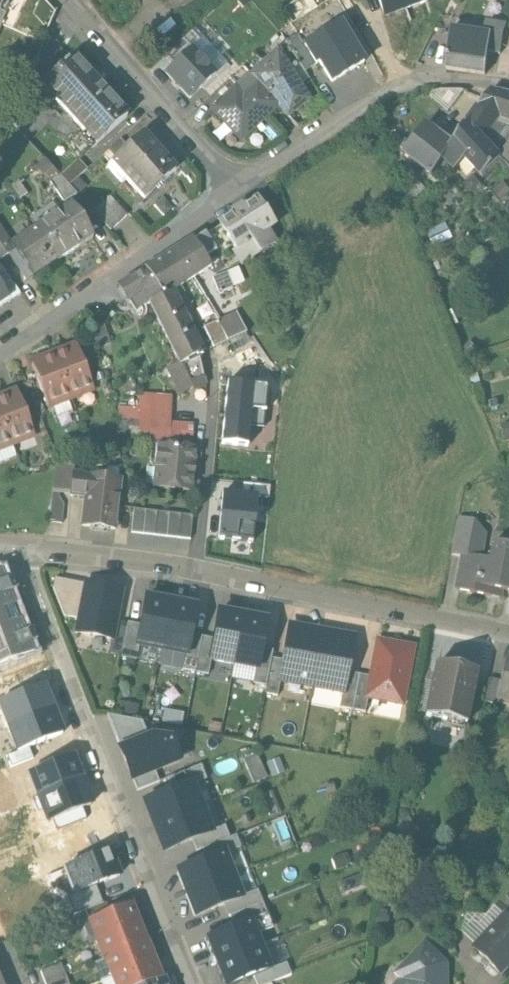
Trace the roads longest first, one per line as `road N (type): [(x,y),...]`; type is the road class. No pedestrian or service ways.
road 1 (residential): [(11,549),(207,569),(508,634)]
road 2 (residential): [(11,549),(197,983)]
road 3 (residential): [(236,186),(398,92),(439,80),(508,84)]
road 4 (residential): [(0,354),(236,186)]
road 5 (residential): [(236,186),(68,0)]

